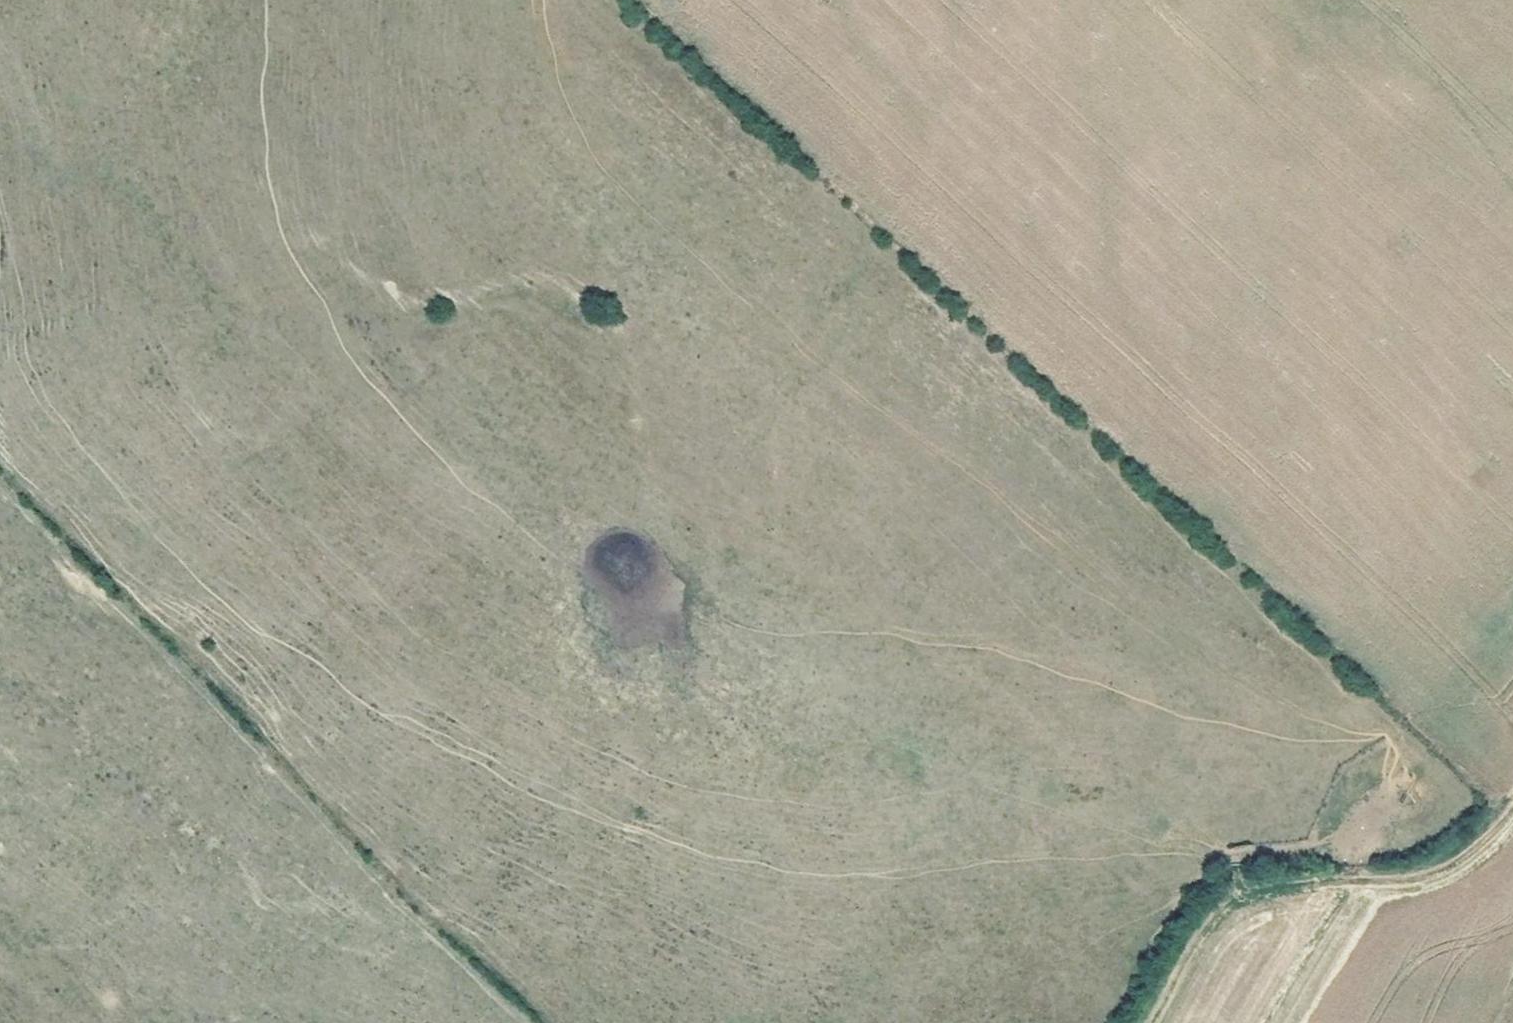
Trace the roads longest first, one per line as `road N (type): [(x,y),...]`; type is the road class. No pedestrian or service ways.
road 1 (track): [(1148,1022),(1229,906),(1281,890),(1399,882),(1452,864),(1512,817)]

